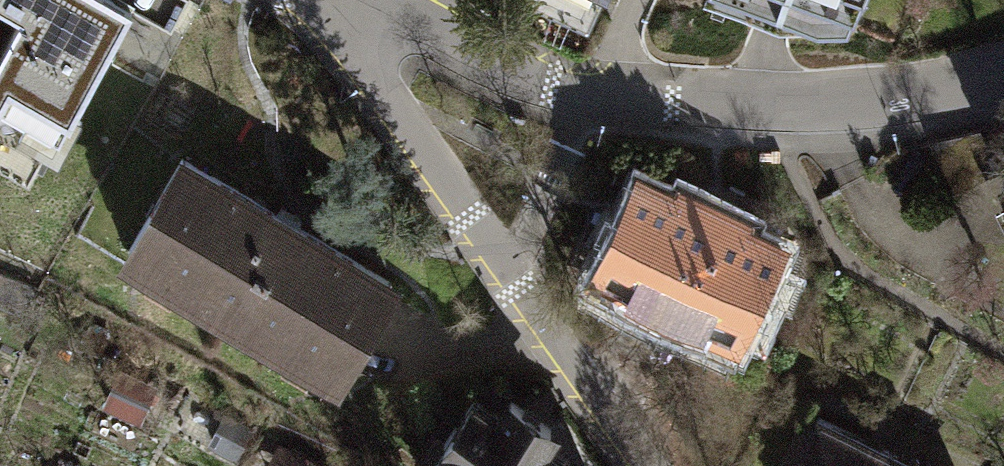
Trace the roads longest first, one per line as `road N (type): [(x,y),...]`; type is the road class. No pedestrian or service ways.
road 1 (residential): [(639,465),(359,79),(343,7)]
road 2 (residential): [(1003,68),(862,103),(767,108),(591,98)]
road 3 (residential): [(591,98),(487,69),(343,7)]

